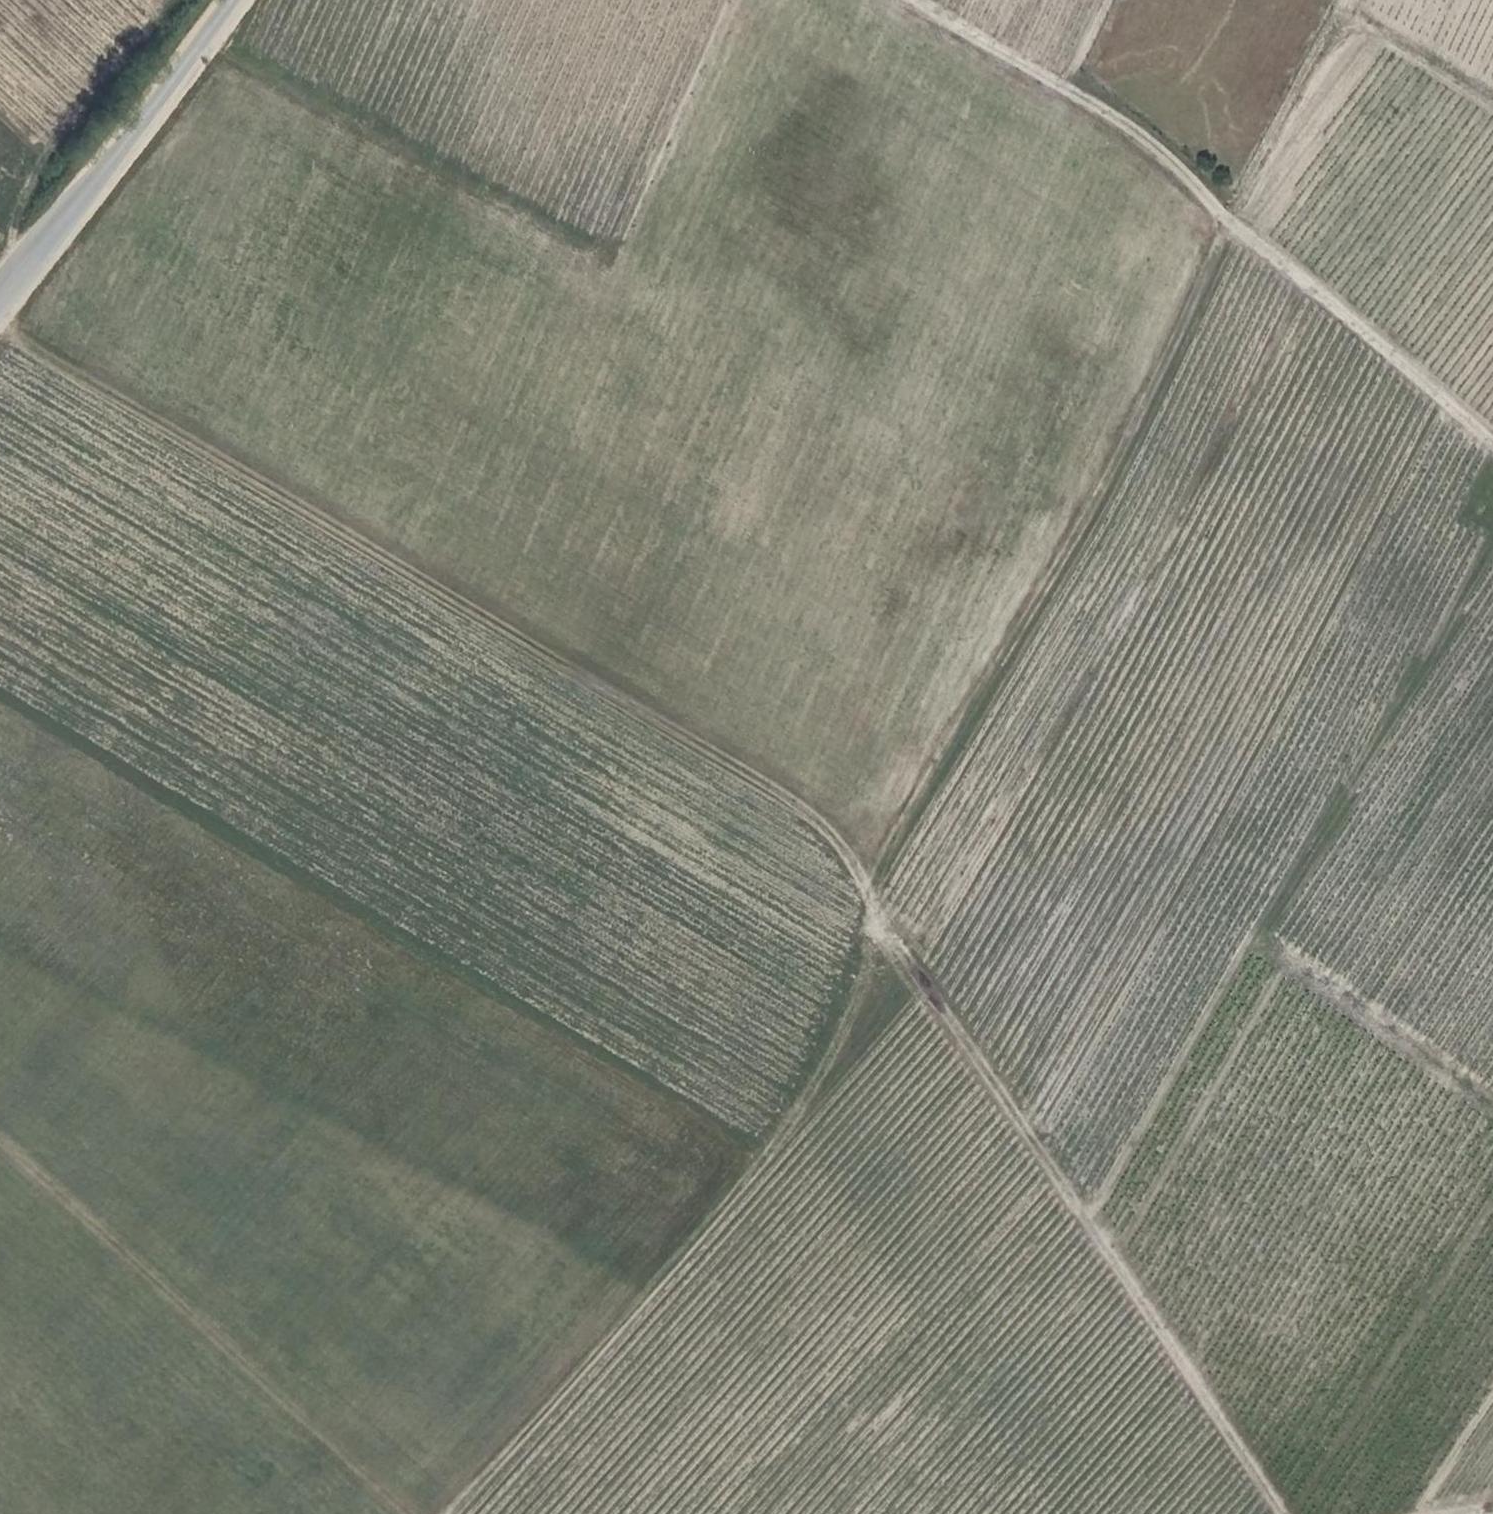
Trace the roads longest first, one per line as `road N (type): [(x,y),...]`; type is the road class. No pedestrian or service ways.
road 1 (track): [(927,0),(1133,130),(1492,444)]
road 2 (unclassified): [(0,322),(226,49),(255,0)]

